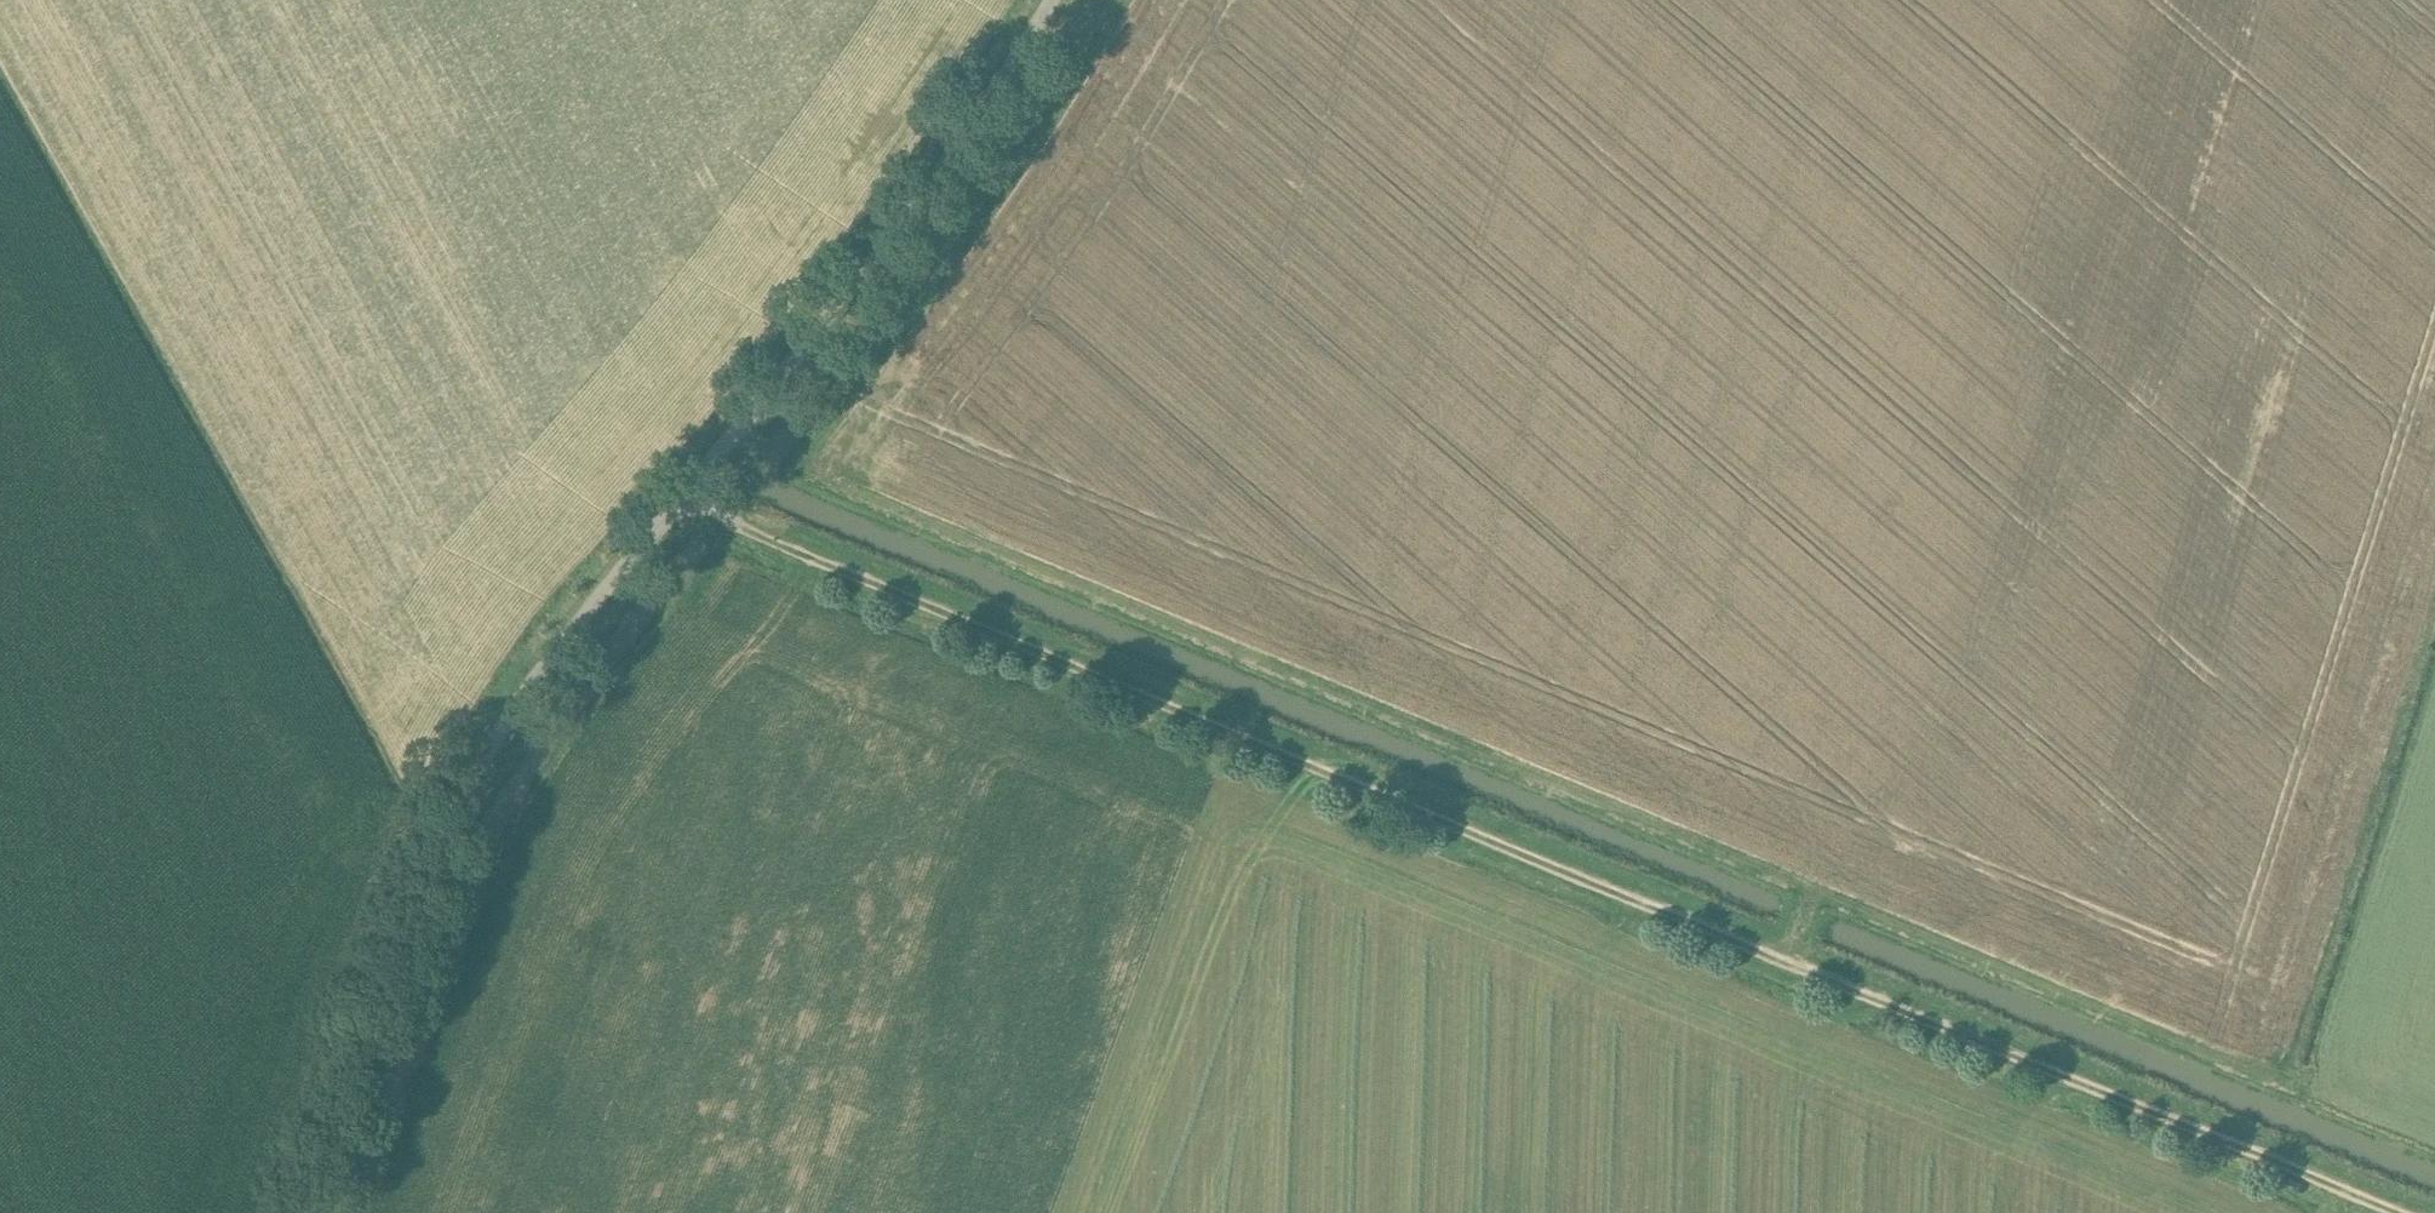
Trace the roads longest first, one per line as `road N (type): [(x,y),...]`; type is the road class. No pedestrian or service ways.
road 1 (track): [(690,492),(766,544),(2387,1212)]
road 2 (unclassified): [(308,1212),(418,916),(493,749),(594,602),(911,232),(1048,0)]

